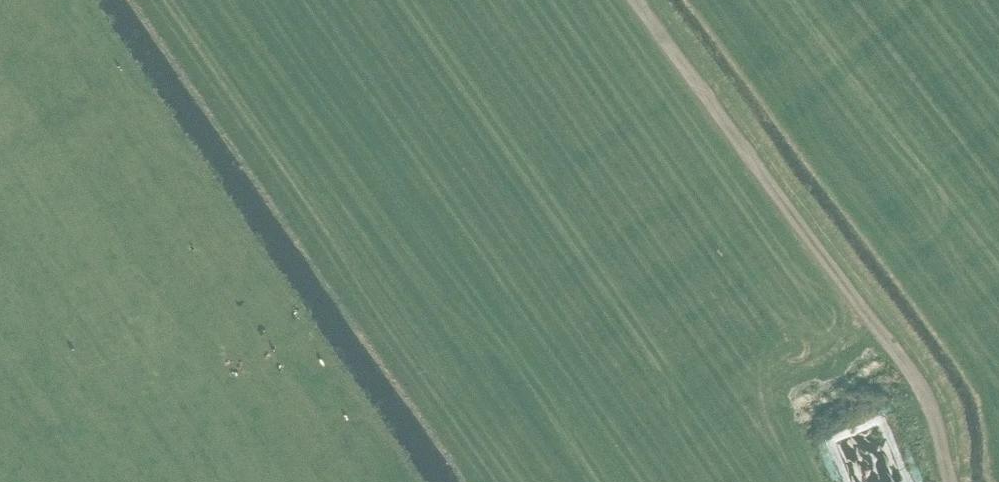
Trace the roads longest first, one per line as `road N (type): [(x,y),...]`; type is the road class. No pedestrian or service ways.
road 1 (track): [(634,0),(925,397),(952,481)]

